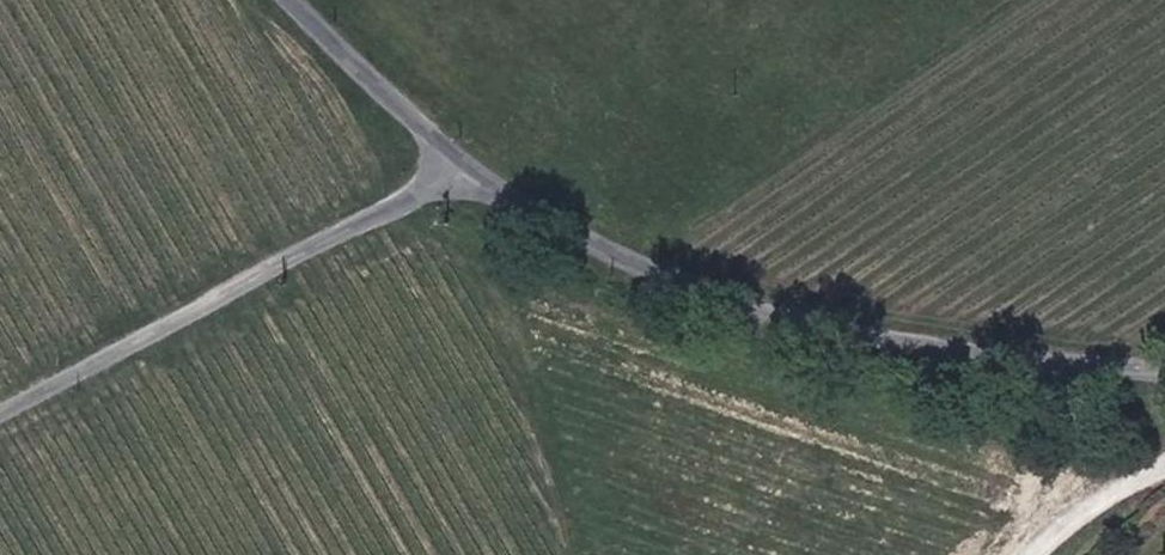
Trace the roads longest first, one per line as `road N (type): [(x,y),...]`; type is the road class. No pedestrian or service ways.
road 1 (unclassified): [(1164,373),(927,345),(783,314),(620,256),(463,162)]
road 2 (unclassified): [(0,418),(416,195),(463,162)]
road 3 (unclassified): [(463,162),(291,0)]

